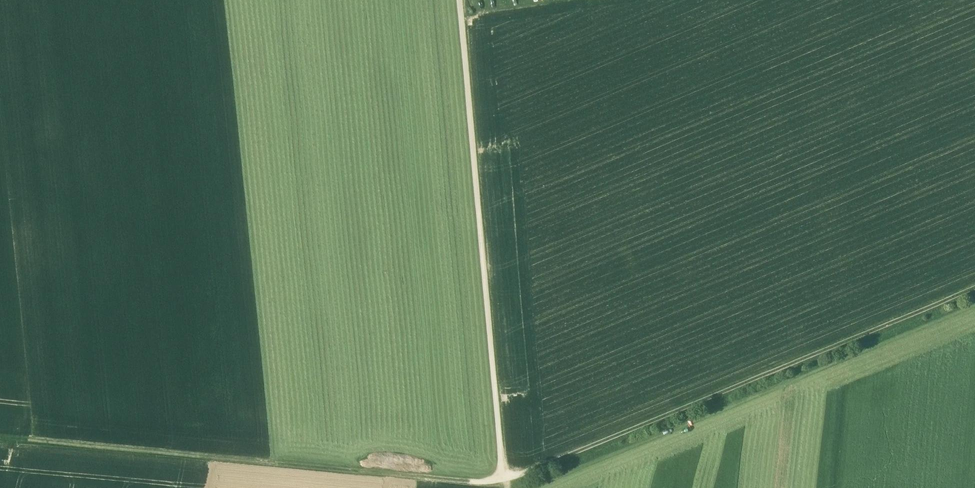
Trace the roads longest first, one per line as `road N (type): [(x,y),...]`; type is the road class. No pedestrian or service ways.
road 1 (track): [(0,440),(510,484),(974,296)]
road 2 (track): [(460,0),(510,484)]
road 3 (track): [(551,487),(974,312)]

